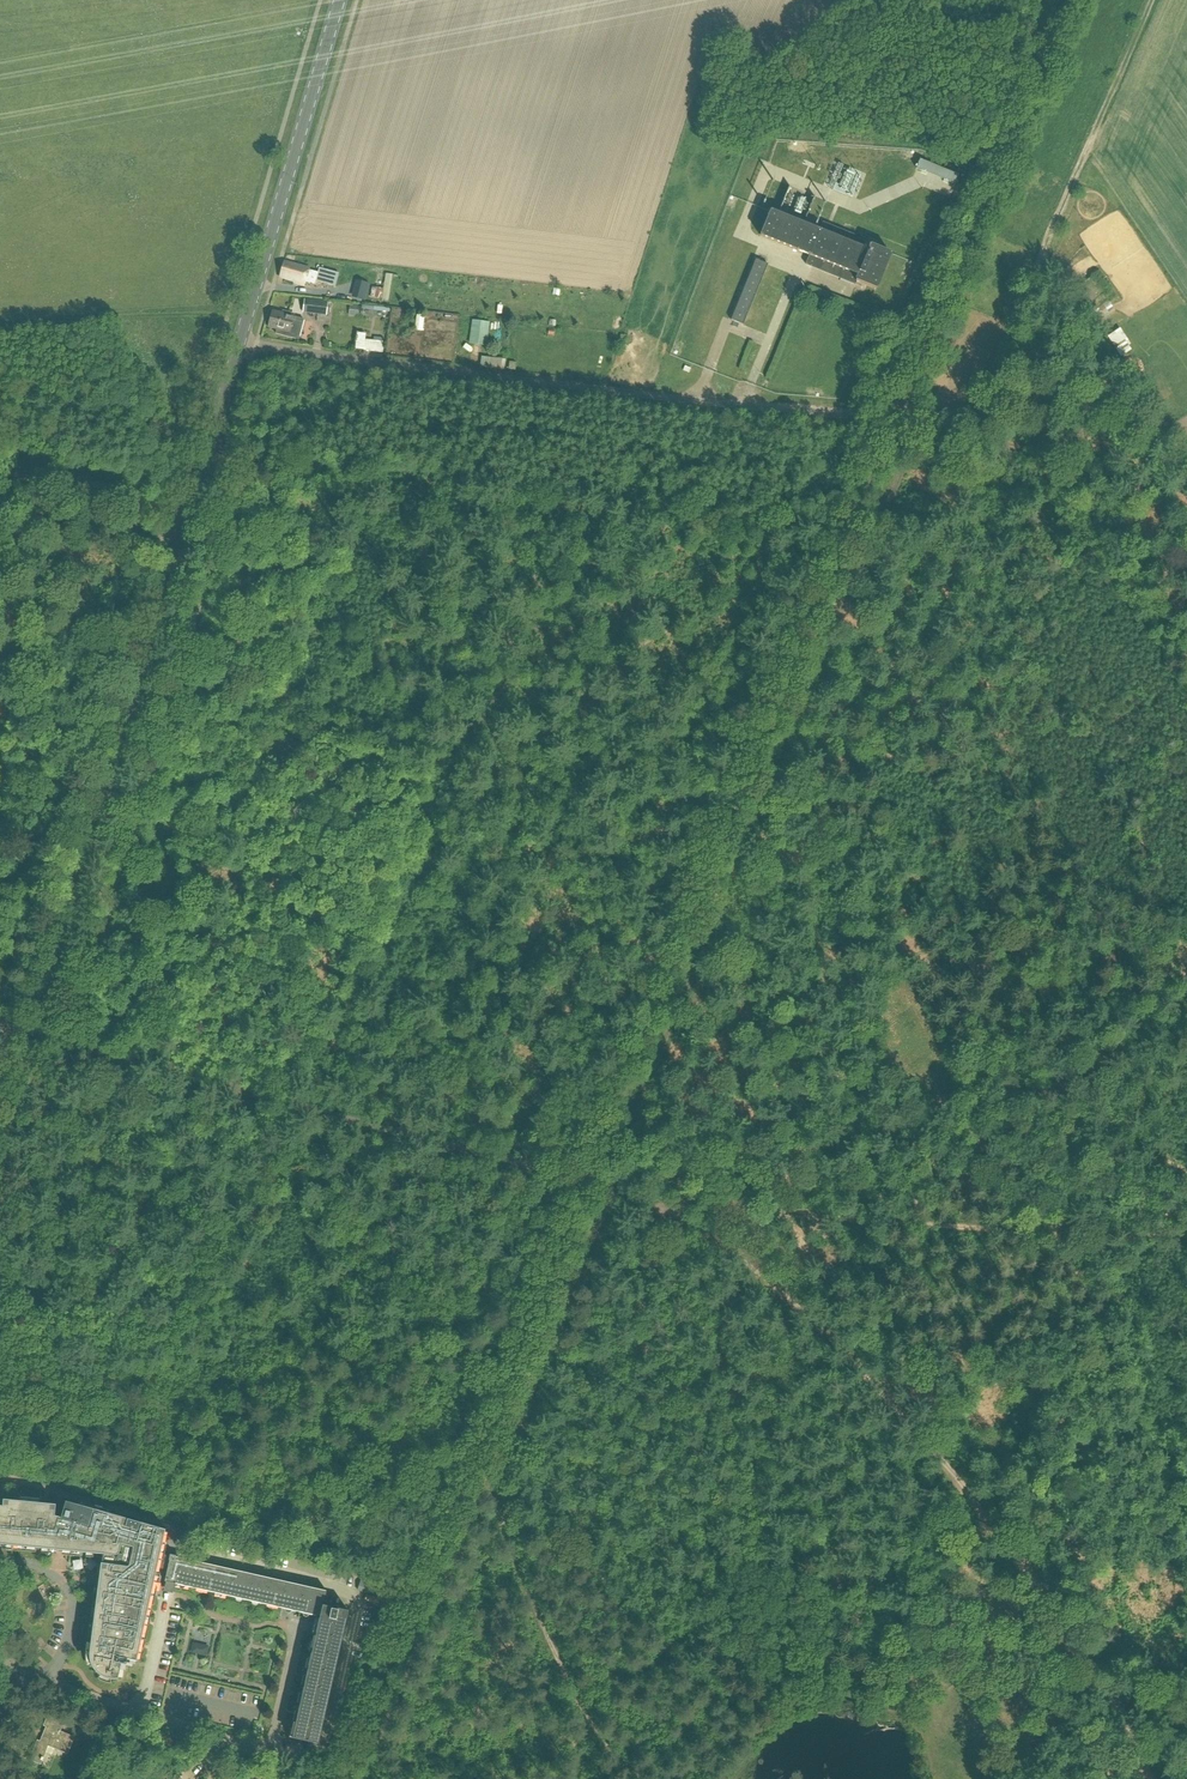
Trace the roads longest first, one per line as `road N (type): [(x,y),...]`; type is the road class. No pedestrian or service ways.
road 1 (track): [(361,1778),(530,1395),(766,792)]
road 2 (track): [(1146,1778),(1043,1599),(862,1374),(739,1259),(651,1207)]
road 3 (secondary): [(36,1038),(238,343)]
road 4 (unclassified): [(825,413),(238,343)]
road 5 (unclassified): [(584,1182),(36,1038)]
road 6 (track): [(916,424),(953,424),(976,406),(1149,0)]
road 7 (track): [(894,421),(1065,0)]
road 8 (track): [(766,792),(916,424)]
road 9 (secondary): [(238,343),(339,0)]
road 10 (track): [(492,1477),(559,1667),(638,1778)]
road 11 (track): [(1186,1233),(868,1221)]
road 12 (residential): [(264,1751),(6,1674)]
road 13 (track): [(868,1221),(651,1207)]
road 14 (track): [(169,520),(0,471)]
road 15 (secondary): [(0,1158),(36,1038)]

